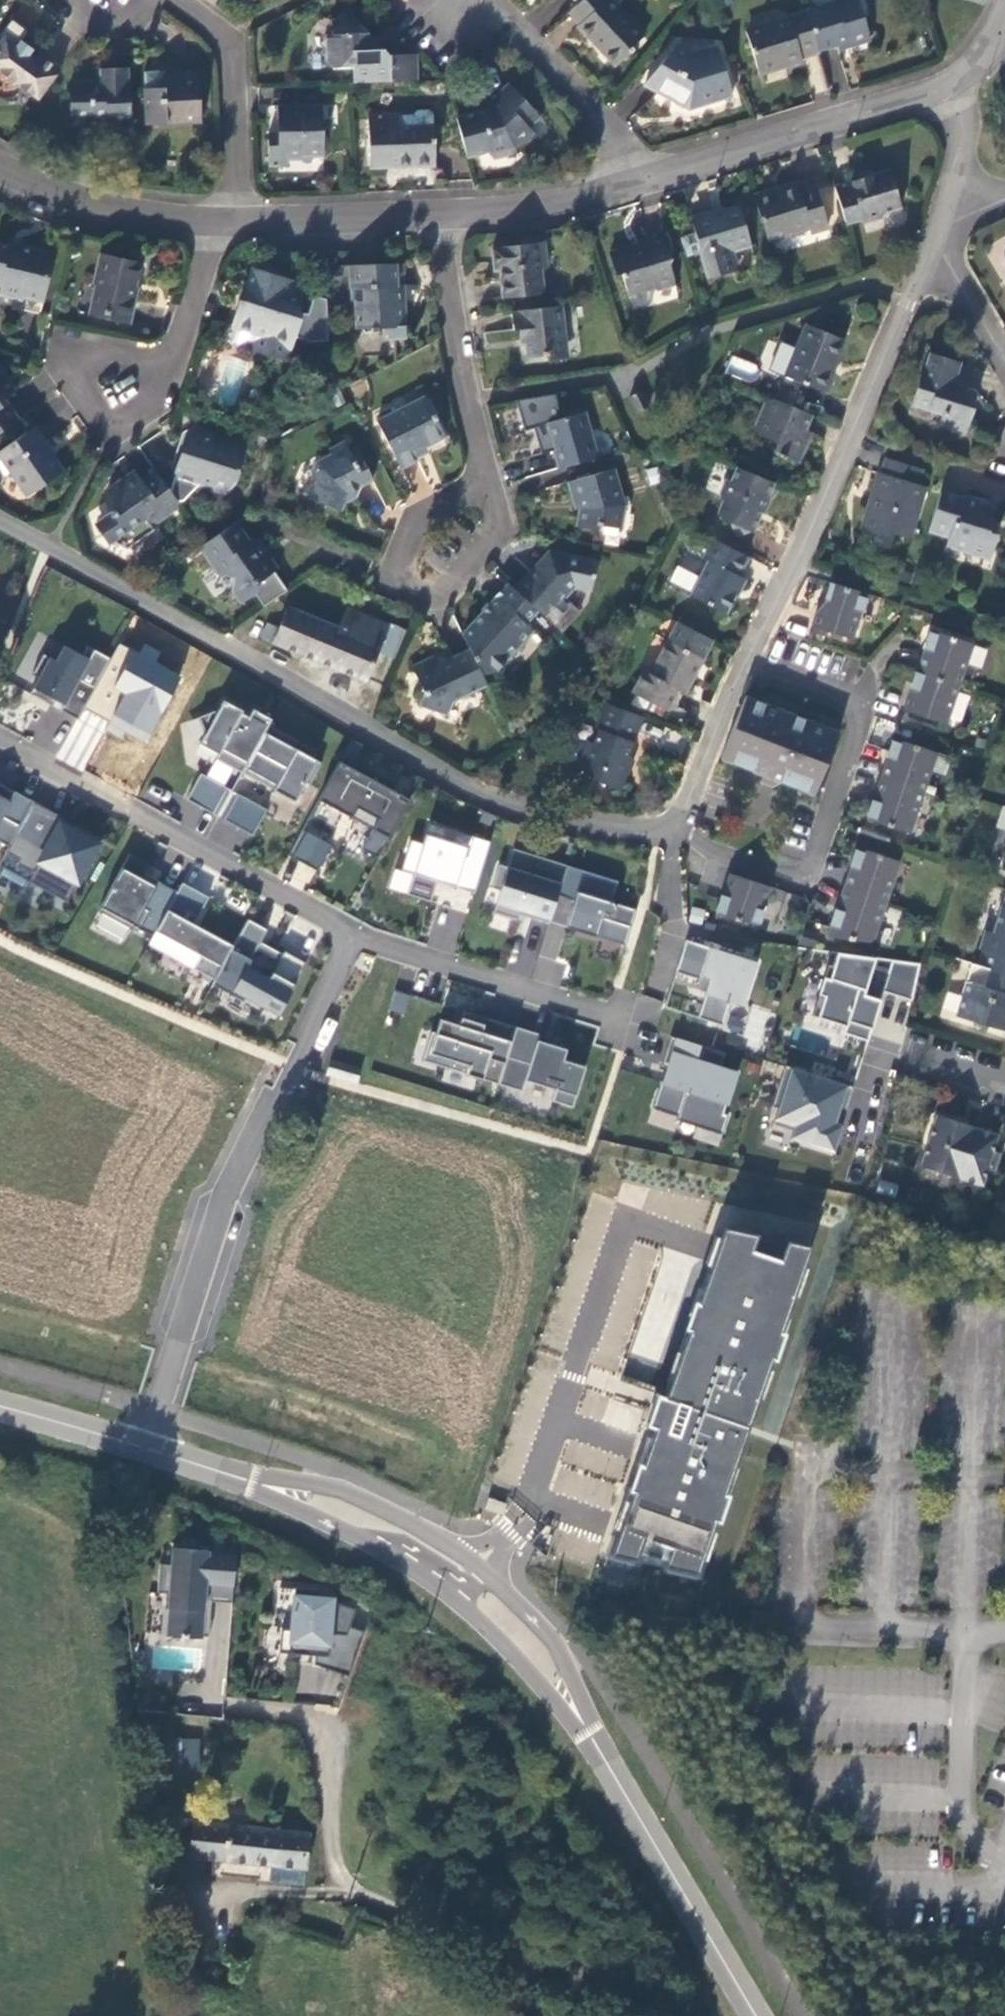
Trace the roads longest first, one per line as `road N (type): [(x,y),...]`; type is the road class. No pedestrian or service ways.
road 1 (tertiary): [(155,1450),(370,1527),(489,1609),(580,1717),(758,2015)]
road 2 (residential): [(0,520),(486,794),(608,824),(676,825)]
road 3 (unclassified): [(233,1708),(326,1719),(337,1861),(357,1890),(639,2015)]
road 4 (residential): [(352,935),(230,1185),(155,1450)]
road 5 (residential): [(926,256),(749,659)]
road 6 (residential): [(749,659),(850,695),(862,709),(812,864),(783,874),(722,854),(676,825)]
road 7 (residential): [(0,744),(352,935)]
road 8 (residential): [(633,183),(950,86)]
road 9 (residential): [(491,487),(419,522),(398,579),(412,593),(446,592),(496,539),(498,516)]
road 10 (residential): [(491,487),(454,332),(441,213)]
road 11 (residential): [(352,935),(616,1018)]
road 12 (residential): [(110,451),(172,374),(211,223)]
road 13 (residential): [(181,0),(233,46),(237,224)]
road 14 (residential): [(489,0),(618,142),(633,183)]
road 15 (residential): [(0,167),(76,199),(211,223)]
road 16 (residential): [(237,224),(441,213)]
road 17 (residential): [(441,213),(522,209),(633,183)]
road 18 (residential): [(749,659),(676,825)]
road 19 (tertiary): [(0,1406),(155,1450)]
road 20 (residential): [(1004,357),(957,277),(926,256)]

